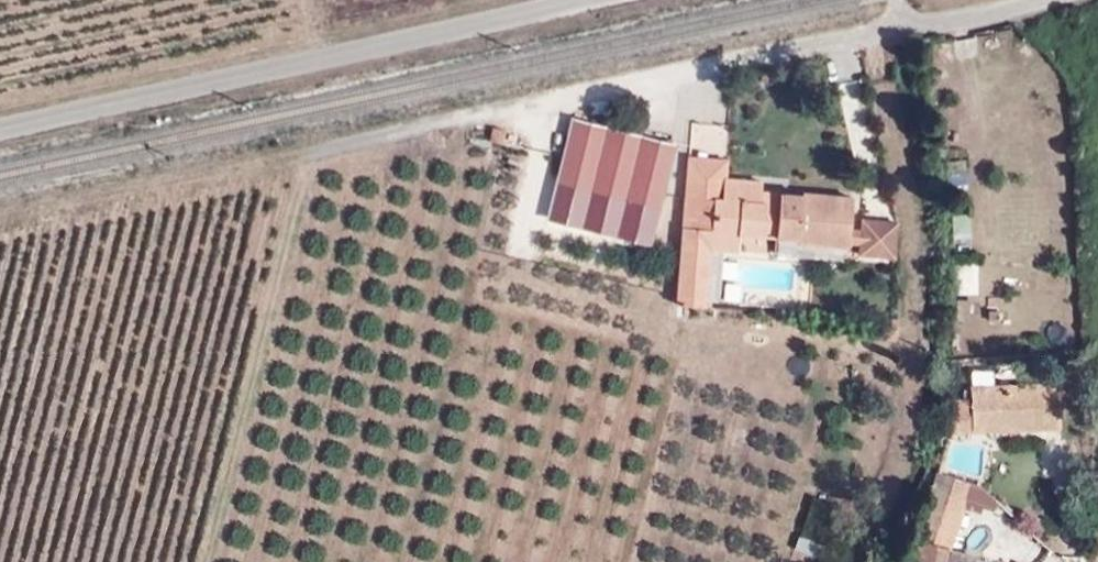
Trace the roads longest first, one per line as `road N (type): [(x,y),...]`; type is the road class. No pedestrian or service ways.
road 1 (residential): [(305,155),(903,29)]
road 2 (unclassified): [(568,0),(0,122)]
road 3 (residential): [(903,29),(1042,0)]

